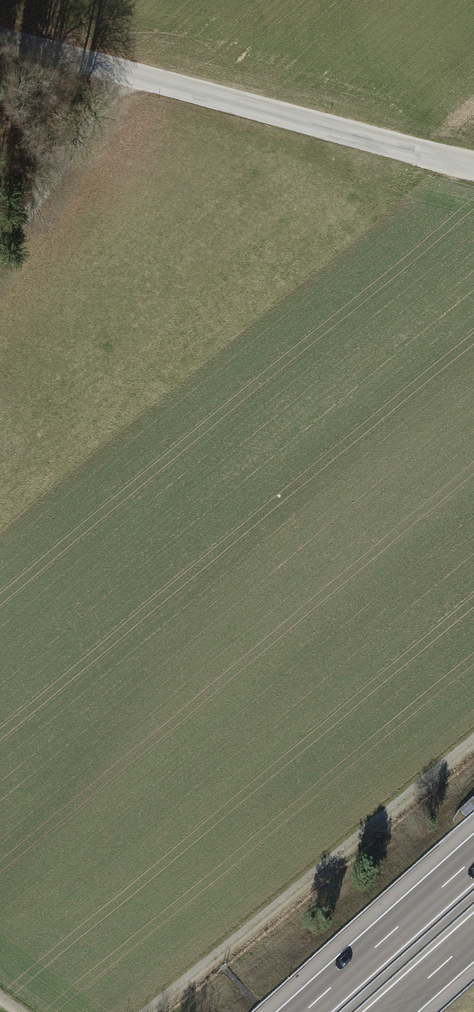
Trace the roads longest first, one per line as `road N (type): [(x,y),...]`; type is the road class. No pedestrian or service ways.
road 1 (unclassified): [(473,168),(0,39)]
road 2 (track): [(473,739),(142,1011)]
road 3 (motorway): [(473,859),(304,1011)]
road 4 (track): [(0,250),(119,75)]

